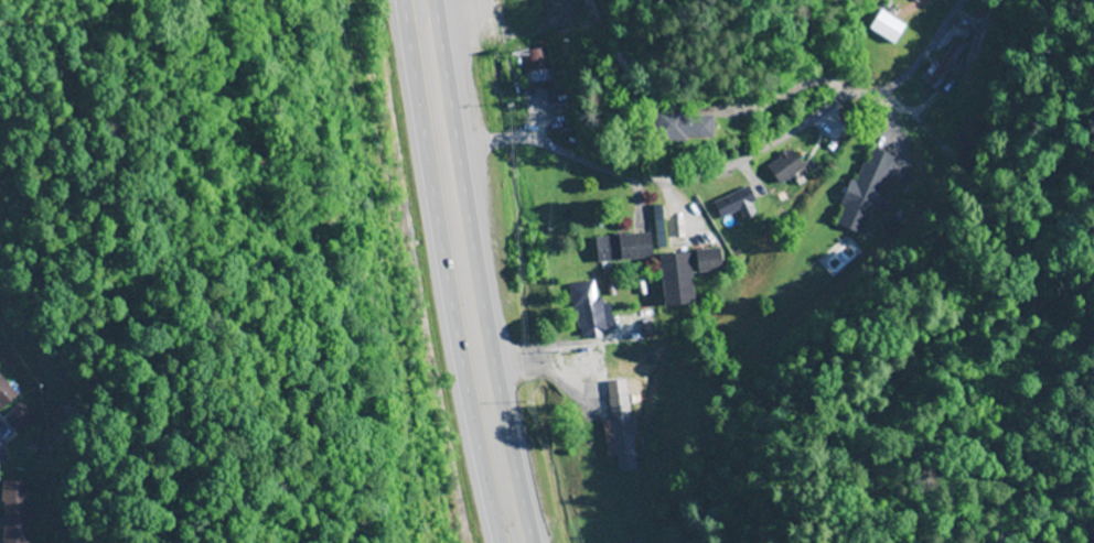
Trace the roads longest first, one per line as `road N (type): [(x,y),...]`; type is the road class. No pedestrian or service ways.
road 1 (primary): [(516,542),(469,327),(416,0)]

